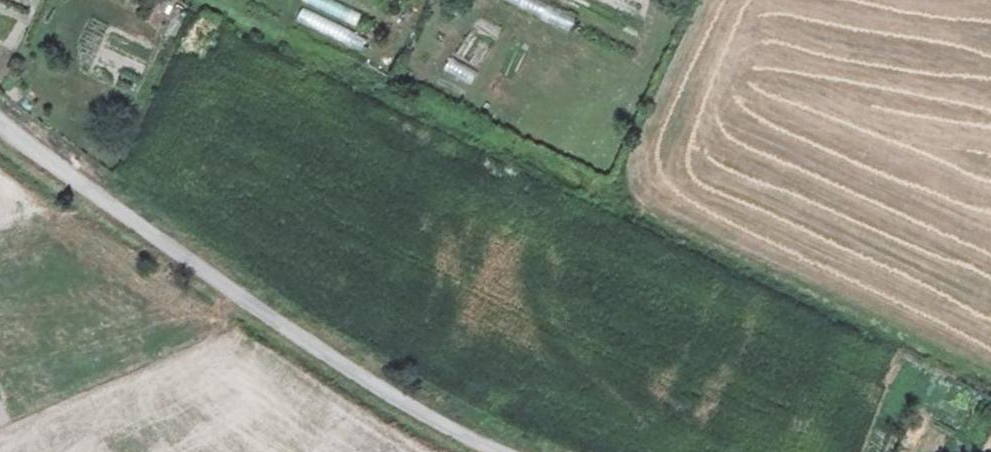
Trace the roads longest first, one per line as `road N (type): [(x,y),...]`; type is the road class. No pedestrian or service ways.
road 1 (track): [(0,124),(348,368),(501,451)]

